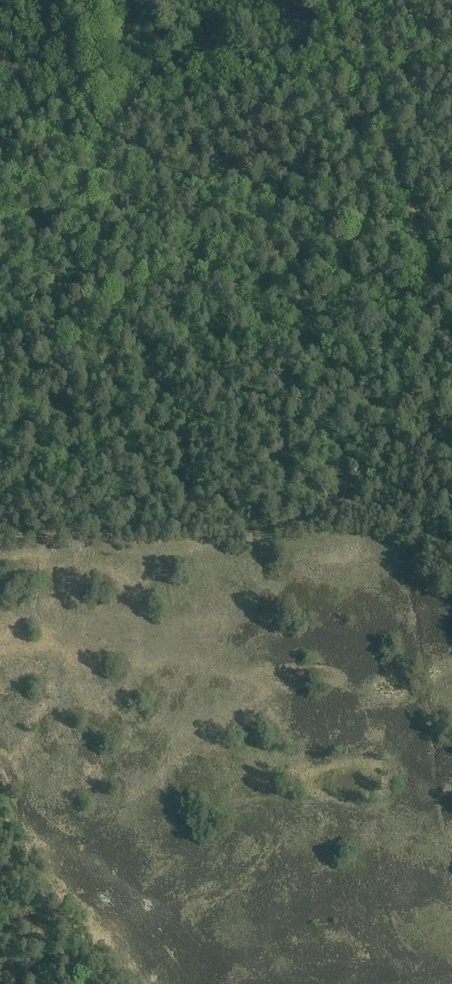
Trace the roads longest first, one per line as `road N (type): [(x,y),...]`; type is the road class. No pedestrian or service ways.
road 1 (track): [(451,357),(355,0)]

